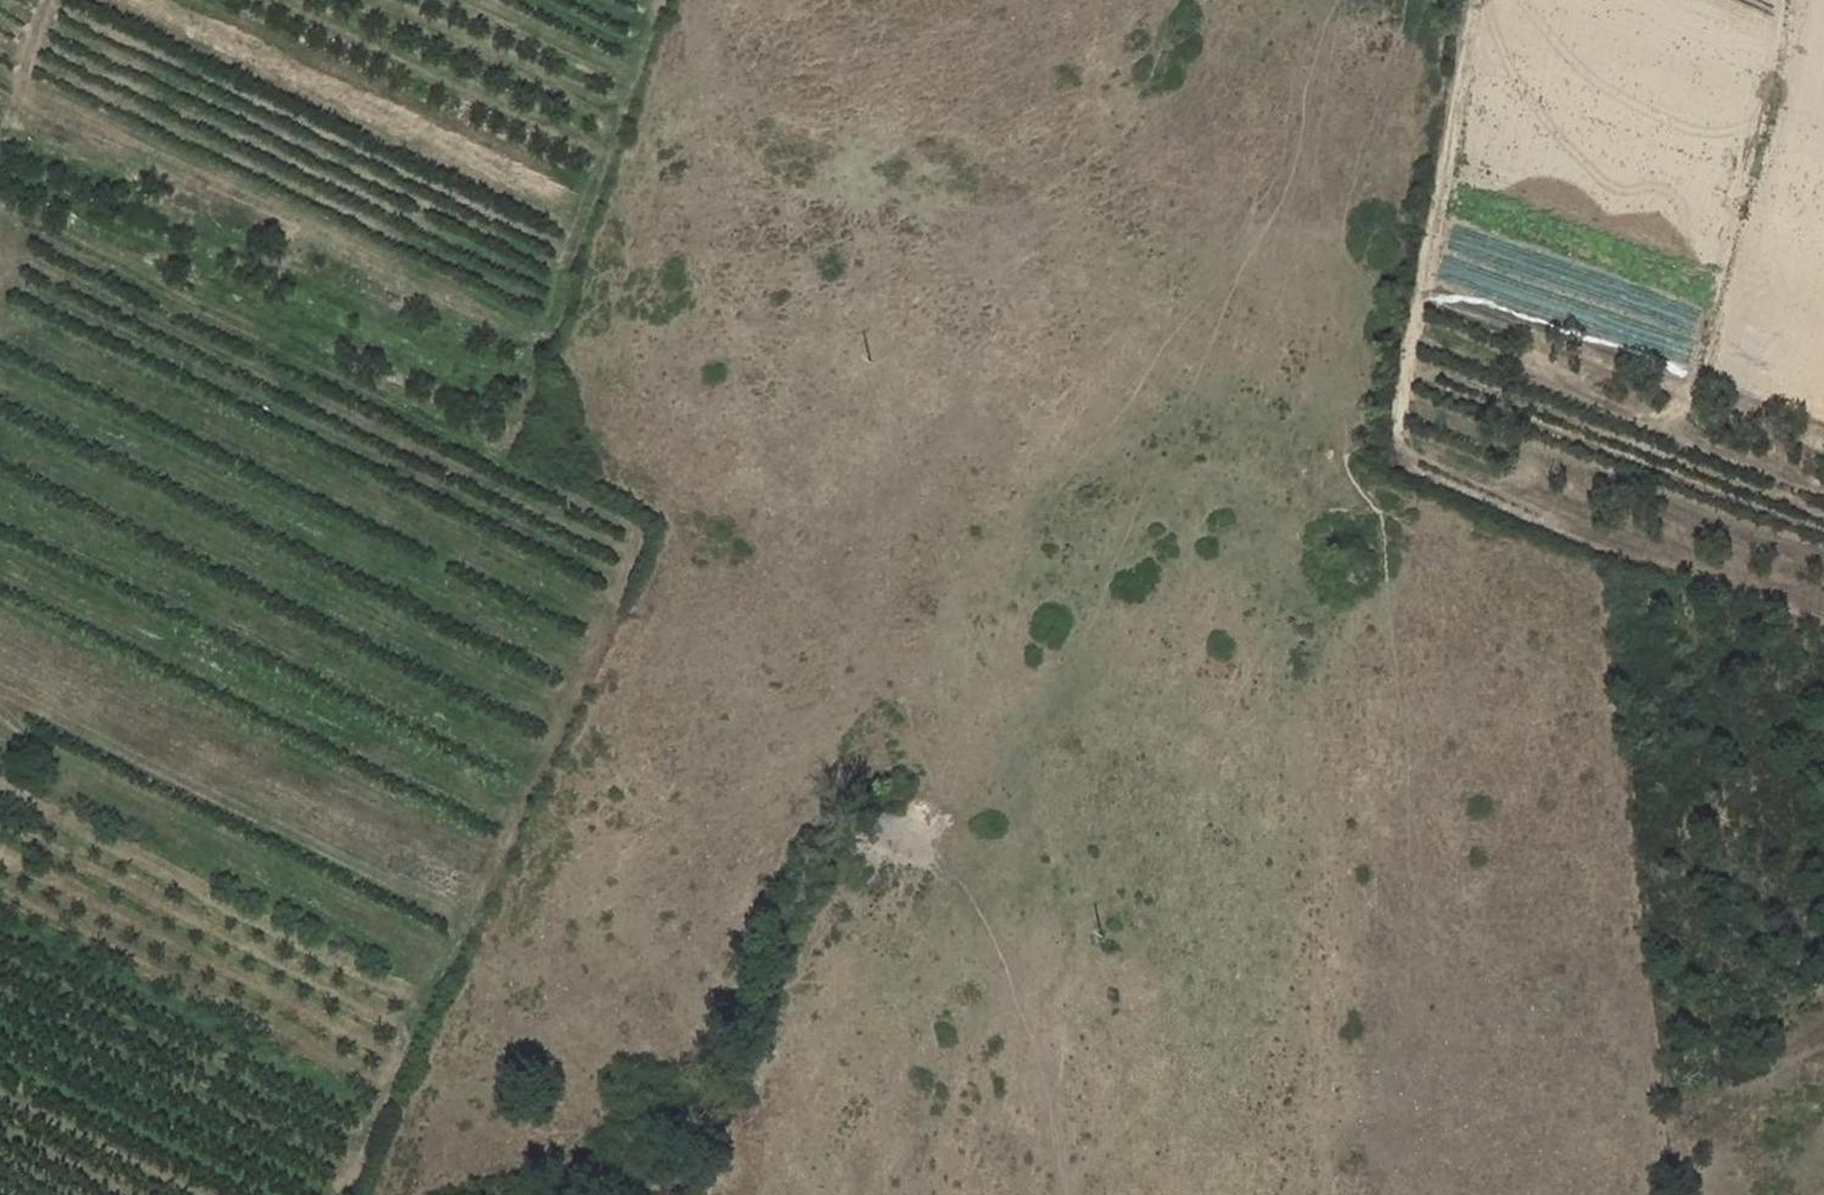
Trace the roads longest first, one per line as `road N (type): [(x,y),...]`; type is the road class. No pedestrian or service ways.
road 1 (track): [(0,132),(21,97),(48,0)]

